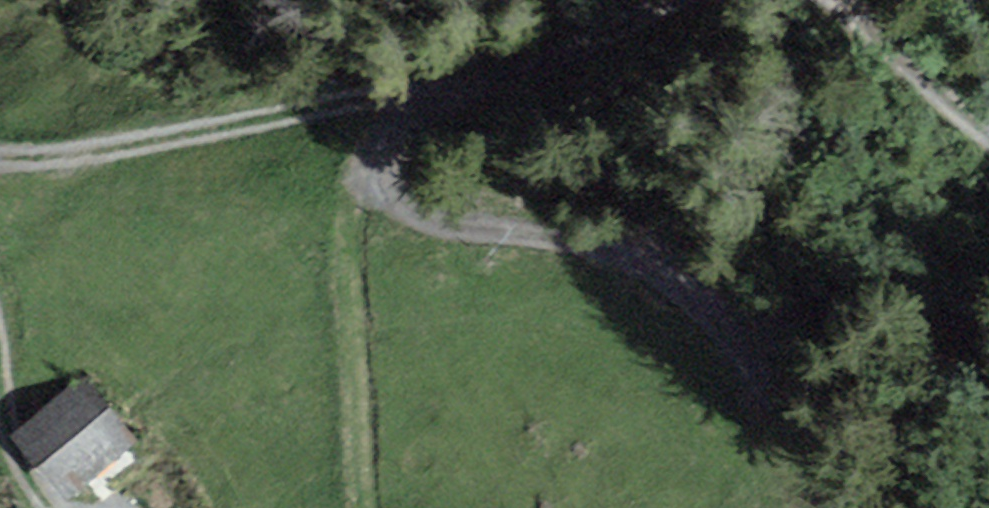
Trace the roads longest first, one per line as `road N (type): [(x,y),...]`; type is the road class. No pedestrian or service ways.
road 1 (track): [(657,0),(400,124),(379,160),(383,193),(428,224),(575,241),(673,281),(732,337),(862,507)]
road 2 (track): [(0,158),(120,149),(380,97),(428,105)]
road 3 (track): [(988,128),(848,0)]
road 4 (track): [(54,507),(12,442),(0,380)]

